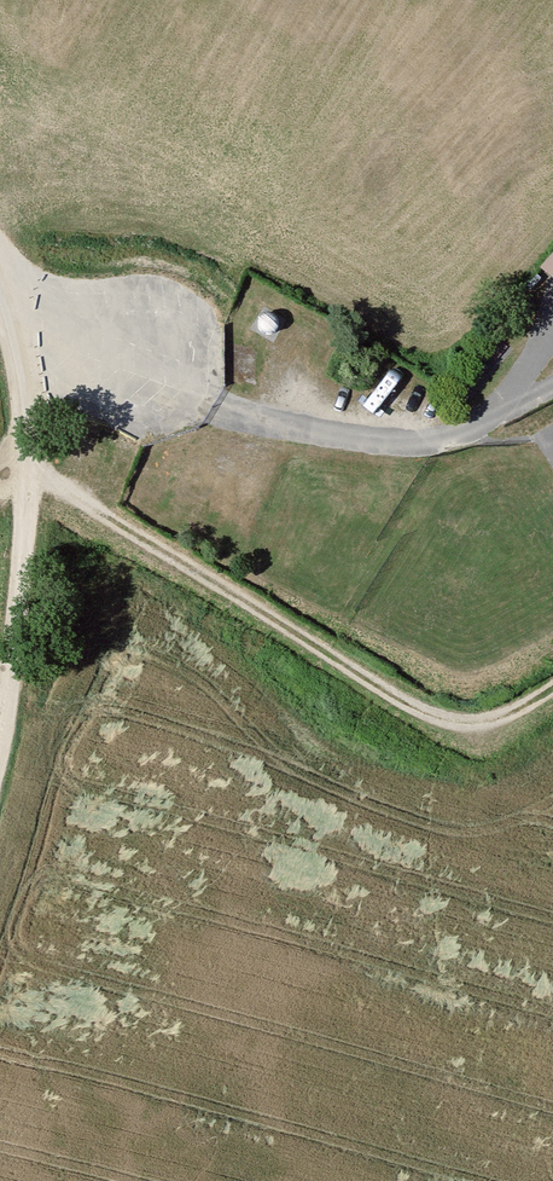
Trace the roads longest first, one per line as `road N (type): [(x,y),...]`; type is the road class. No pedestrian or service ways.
road 1 (track): [(30,479),(68,491),(403,703),(448,722),(489,723),(552,685)]
road 2 (track): [(0,743),(30,479),(20,379),(0,305)]

